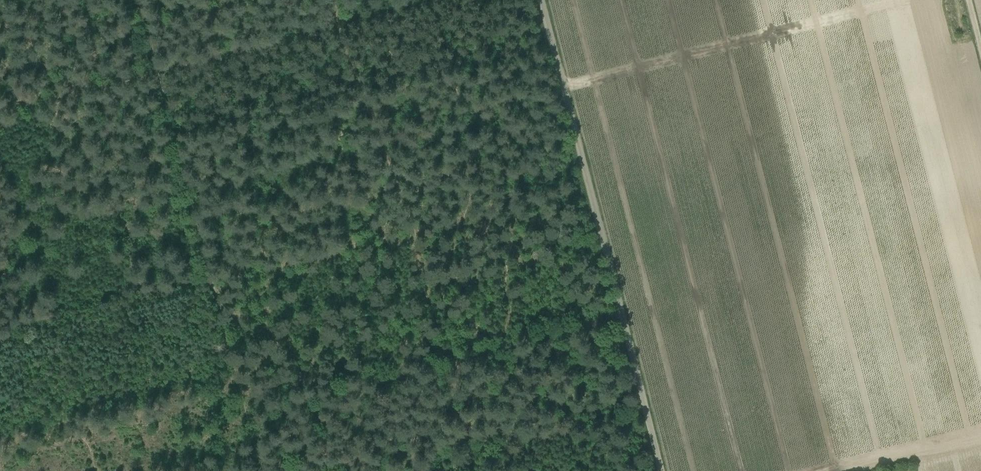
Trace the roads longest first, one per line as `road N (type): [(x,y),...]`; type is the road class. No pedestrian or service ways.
road 1 (track): [(140,0),(264,470)]
road 2 (unclassified): [(661,470),(542,0)]
road 3 (track): [(0,107),(428,0)]

